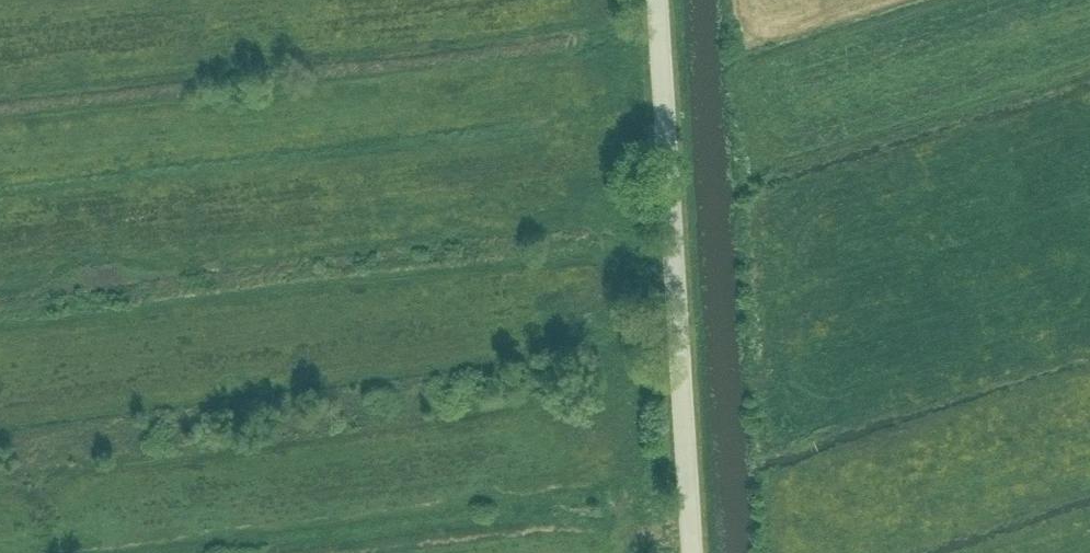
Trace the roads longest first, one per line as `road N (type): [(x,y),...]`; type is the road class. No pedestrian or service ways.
road 1 (unclassified): [(691,552),(655,0)]

